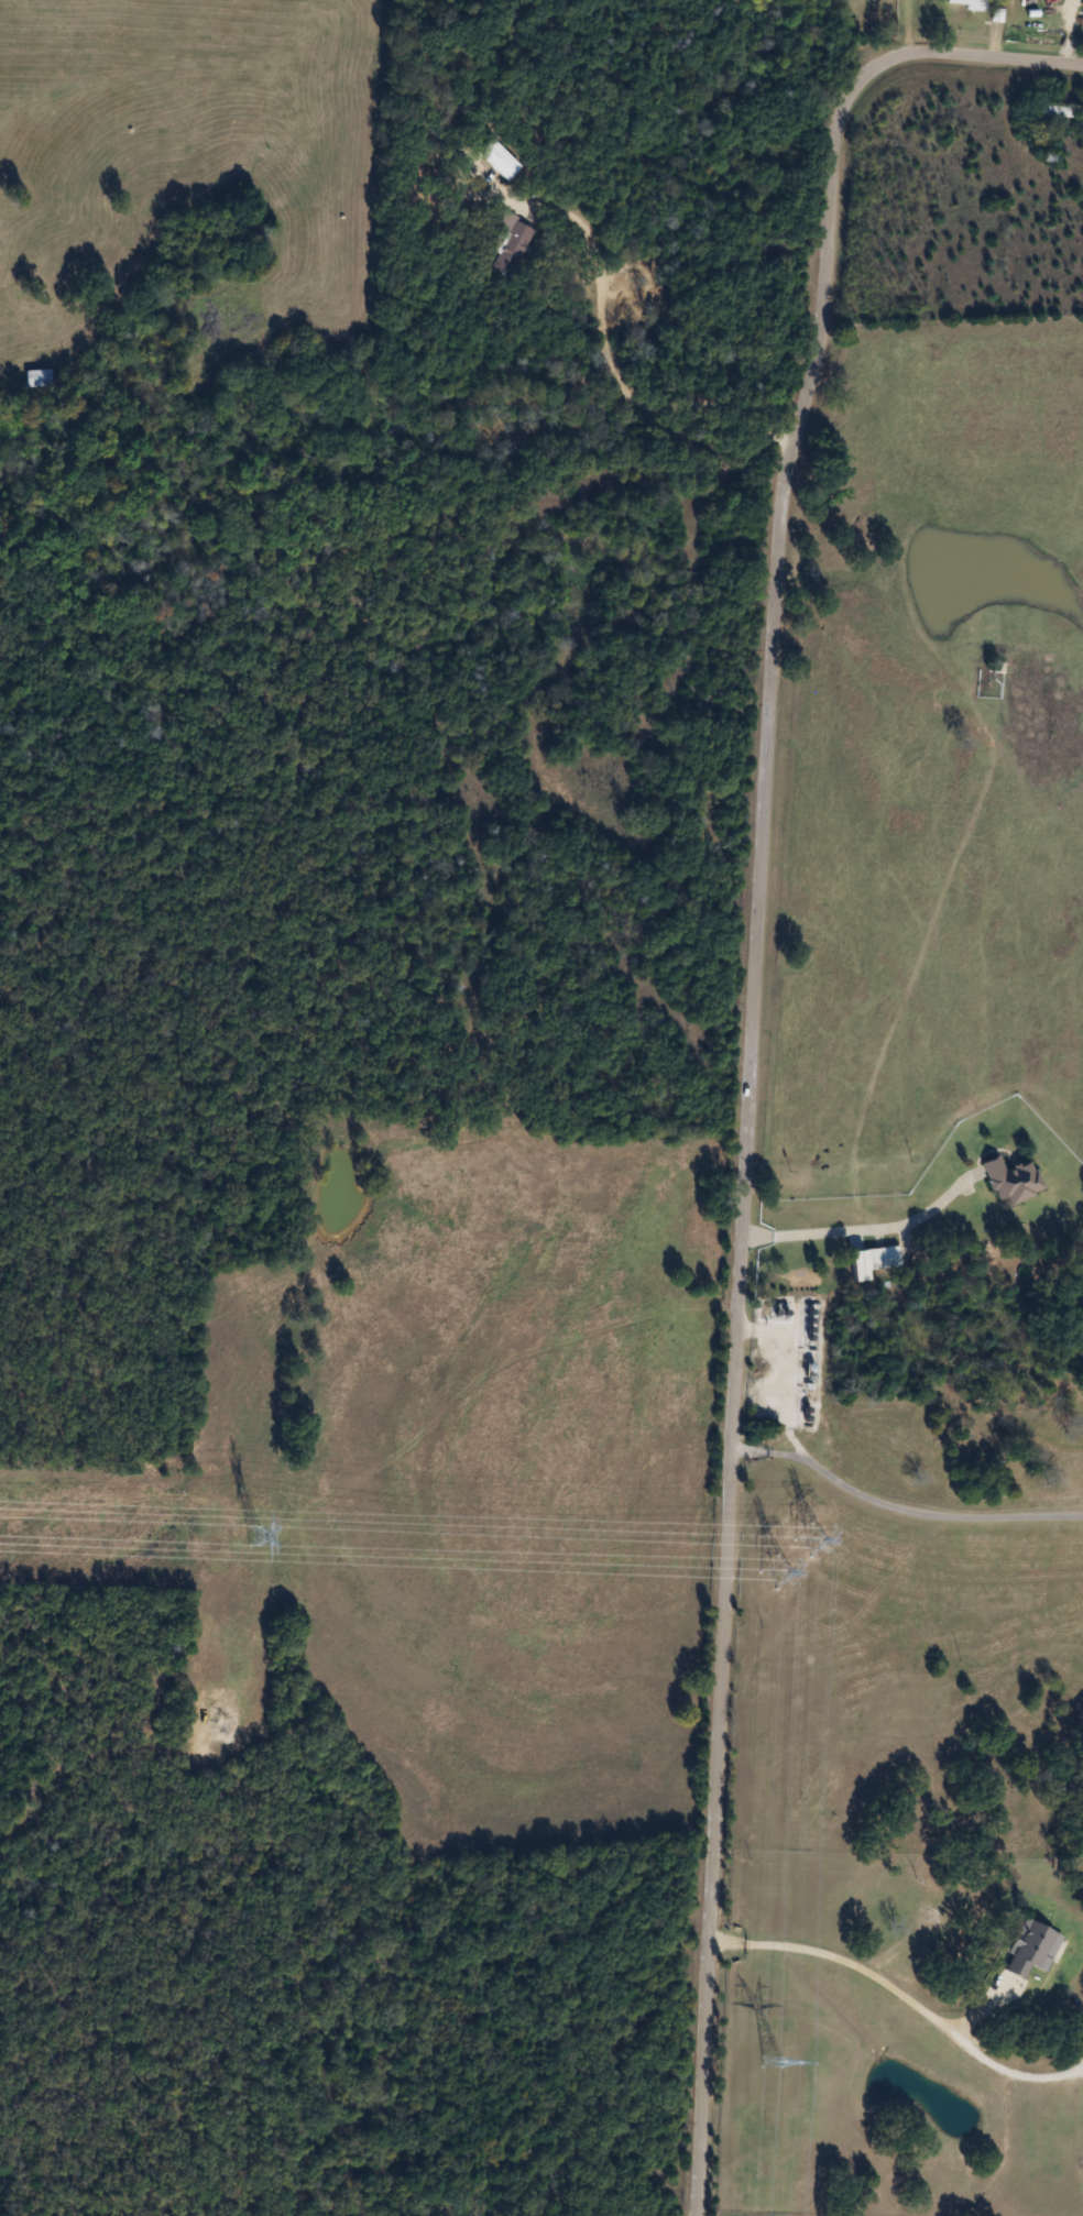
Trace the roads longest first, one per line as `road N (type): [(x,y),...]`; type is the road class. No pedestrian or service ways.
road 1 (residential): [(699,2215),(779,511),(820,340),(839,121),(864,75),(899,55),(1082,66)]

